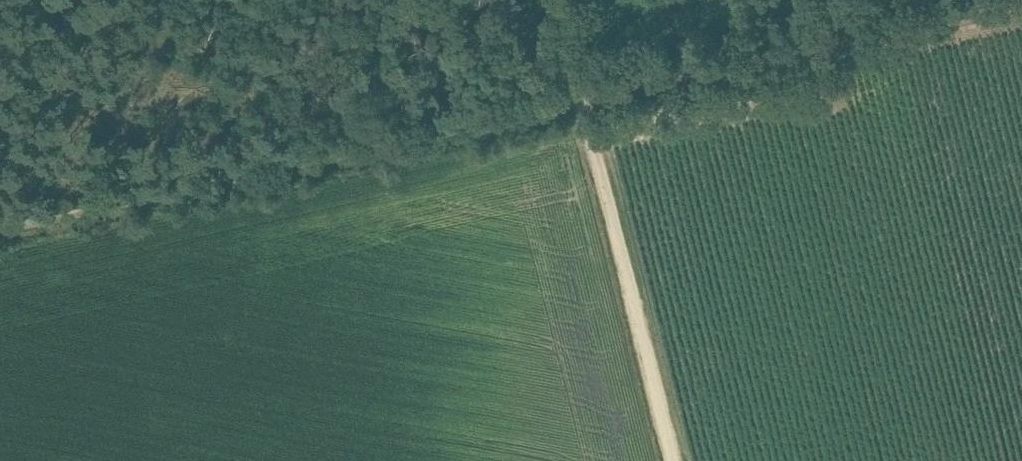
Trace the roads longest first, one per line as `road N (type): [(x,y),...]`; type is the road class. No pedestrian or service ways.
road 1 (track): [(585,110),(0,231)]
road 2 (track): [(1021,17),(585,110)]
road 3 (track): [(672,460),(585,110)]

